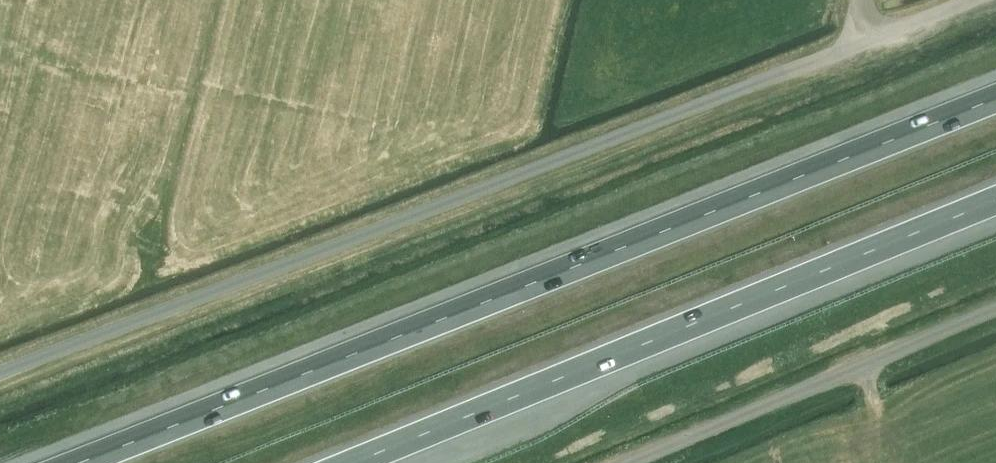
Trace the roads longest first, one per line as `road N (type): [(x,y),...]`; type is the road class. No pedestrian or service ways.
road 1 (unclassified): [(0,368),(963,0)]
road 2 (motorway): [(995,98),(74,462)]
road 3 (motorway): [(351,462),(995,200)]
road 4 (unclassified): [(625,462),(995,306)]

